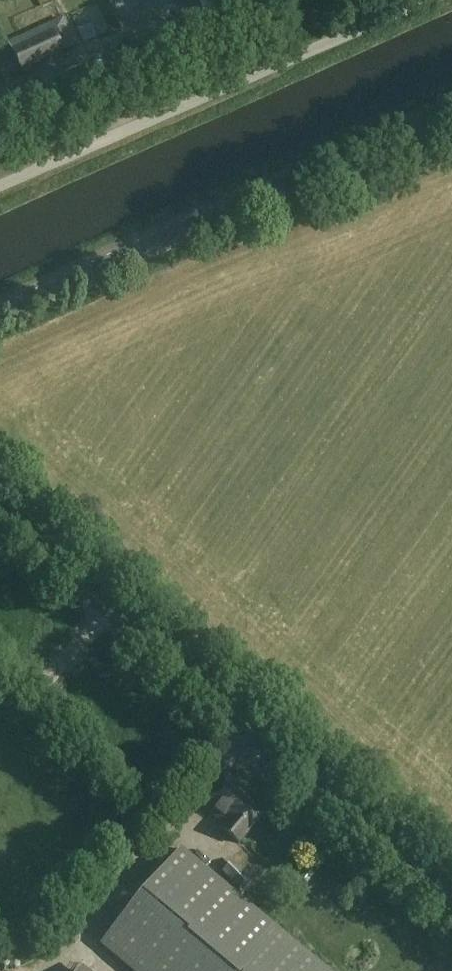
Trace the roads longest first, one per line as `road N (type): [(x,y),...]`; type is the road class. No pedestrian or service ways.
road 1 (unclassified): [(451,914),(0,518)]
road 2 (tertiary): [(0,314),(451,113)]
road 3 (unclassified): [(0,186),(429,0)]

